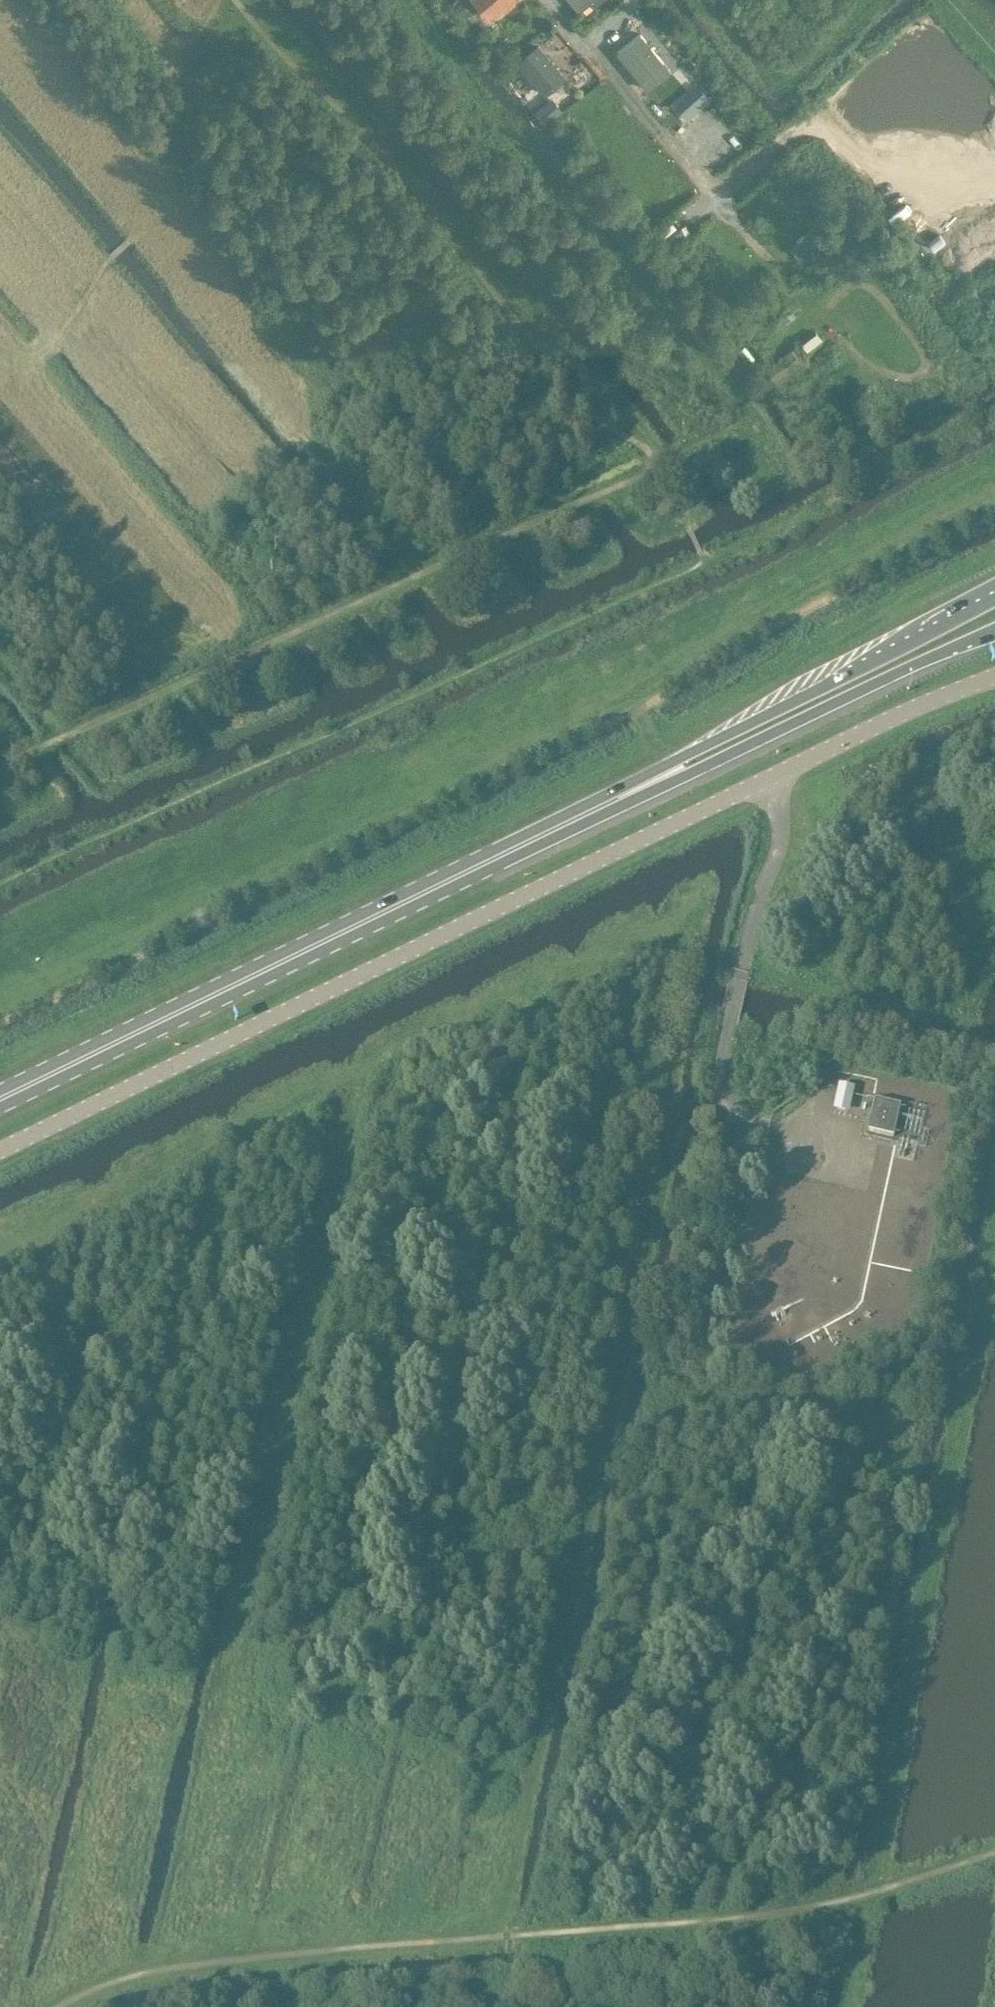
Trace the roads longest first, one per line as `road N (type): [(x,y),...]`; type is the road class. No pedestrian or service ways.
road 1 (unclassified): [(994,676),(499,902),(0,1147)]
road 2 (primary): [(0,1099),(621,796)]
road 3 (primary): [(994,592),(621,796)]
road 4 (primary): [(621,796),(705,766),(994,629)]

